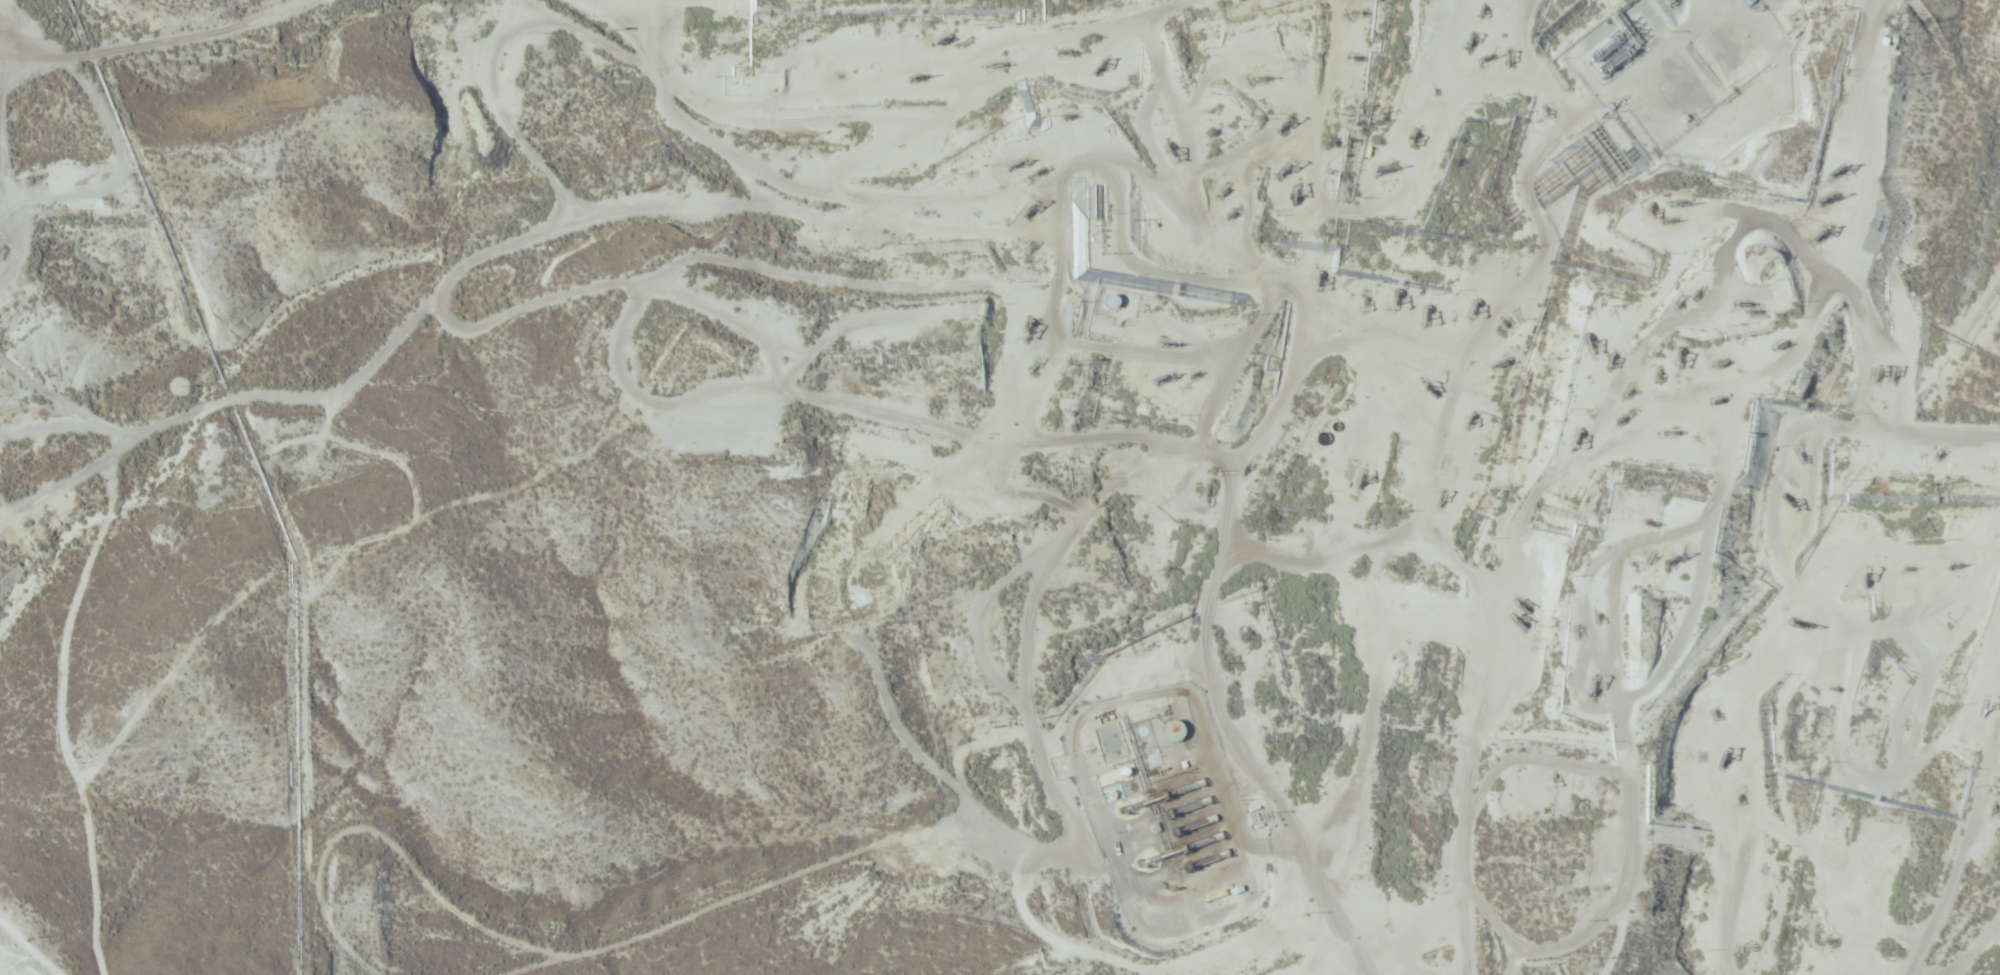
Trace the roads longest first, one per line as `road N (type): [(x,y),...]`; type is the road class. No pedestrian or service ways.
road 1 (track): [(1999,692),(1971,823),(1903,974)]

